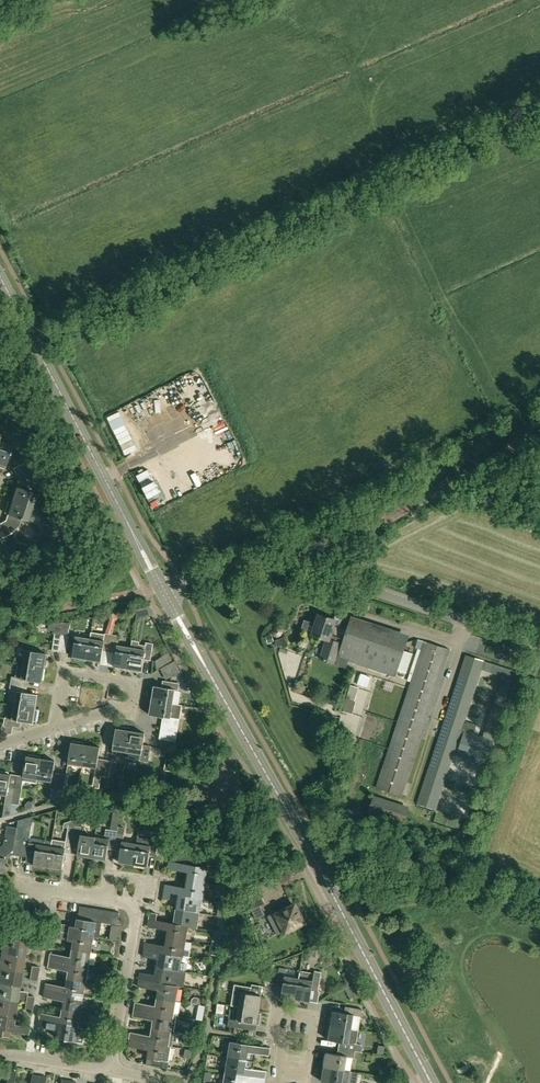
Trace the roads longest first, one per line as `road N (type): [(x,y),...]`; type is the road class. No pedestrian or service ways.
road 1 (tertiary): [(432,1082),(162,589)]
road 2 (tertiary): [(162,589),(0,275)]
road 3 (residential): [(111,1070),(136,909),(26,886)]
road 4 (unclassified): [(304,562),(539,434)]
road 5 (unclassified): [(539,645),(304,562)]
road 6 (residential): [(58,728),(132,702),(135,682),(65,672),(63,686)]
road 7 (residential): [(284,1075),(278,1012),(314,1017),(297,1076)]
road 8 (unclassified): [(162,589),(304,562)]
road 9 (residential): [(137,593),(0,627)]

